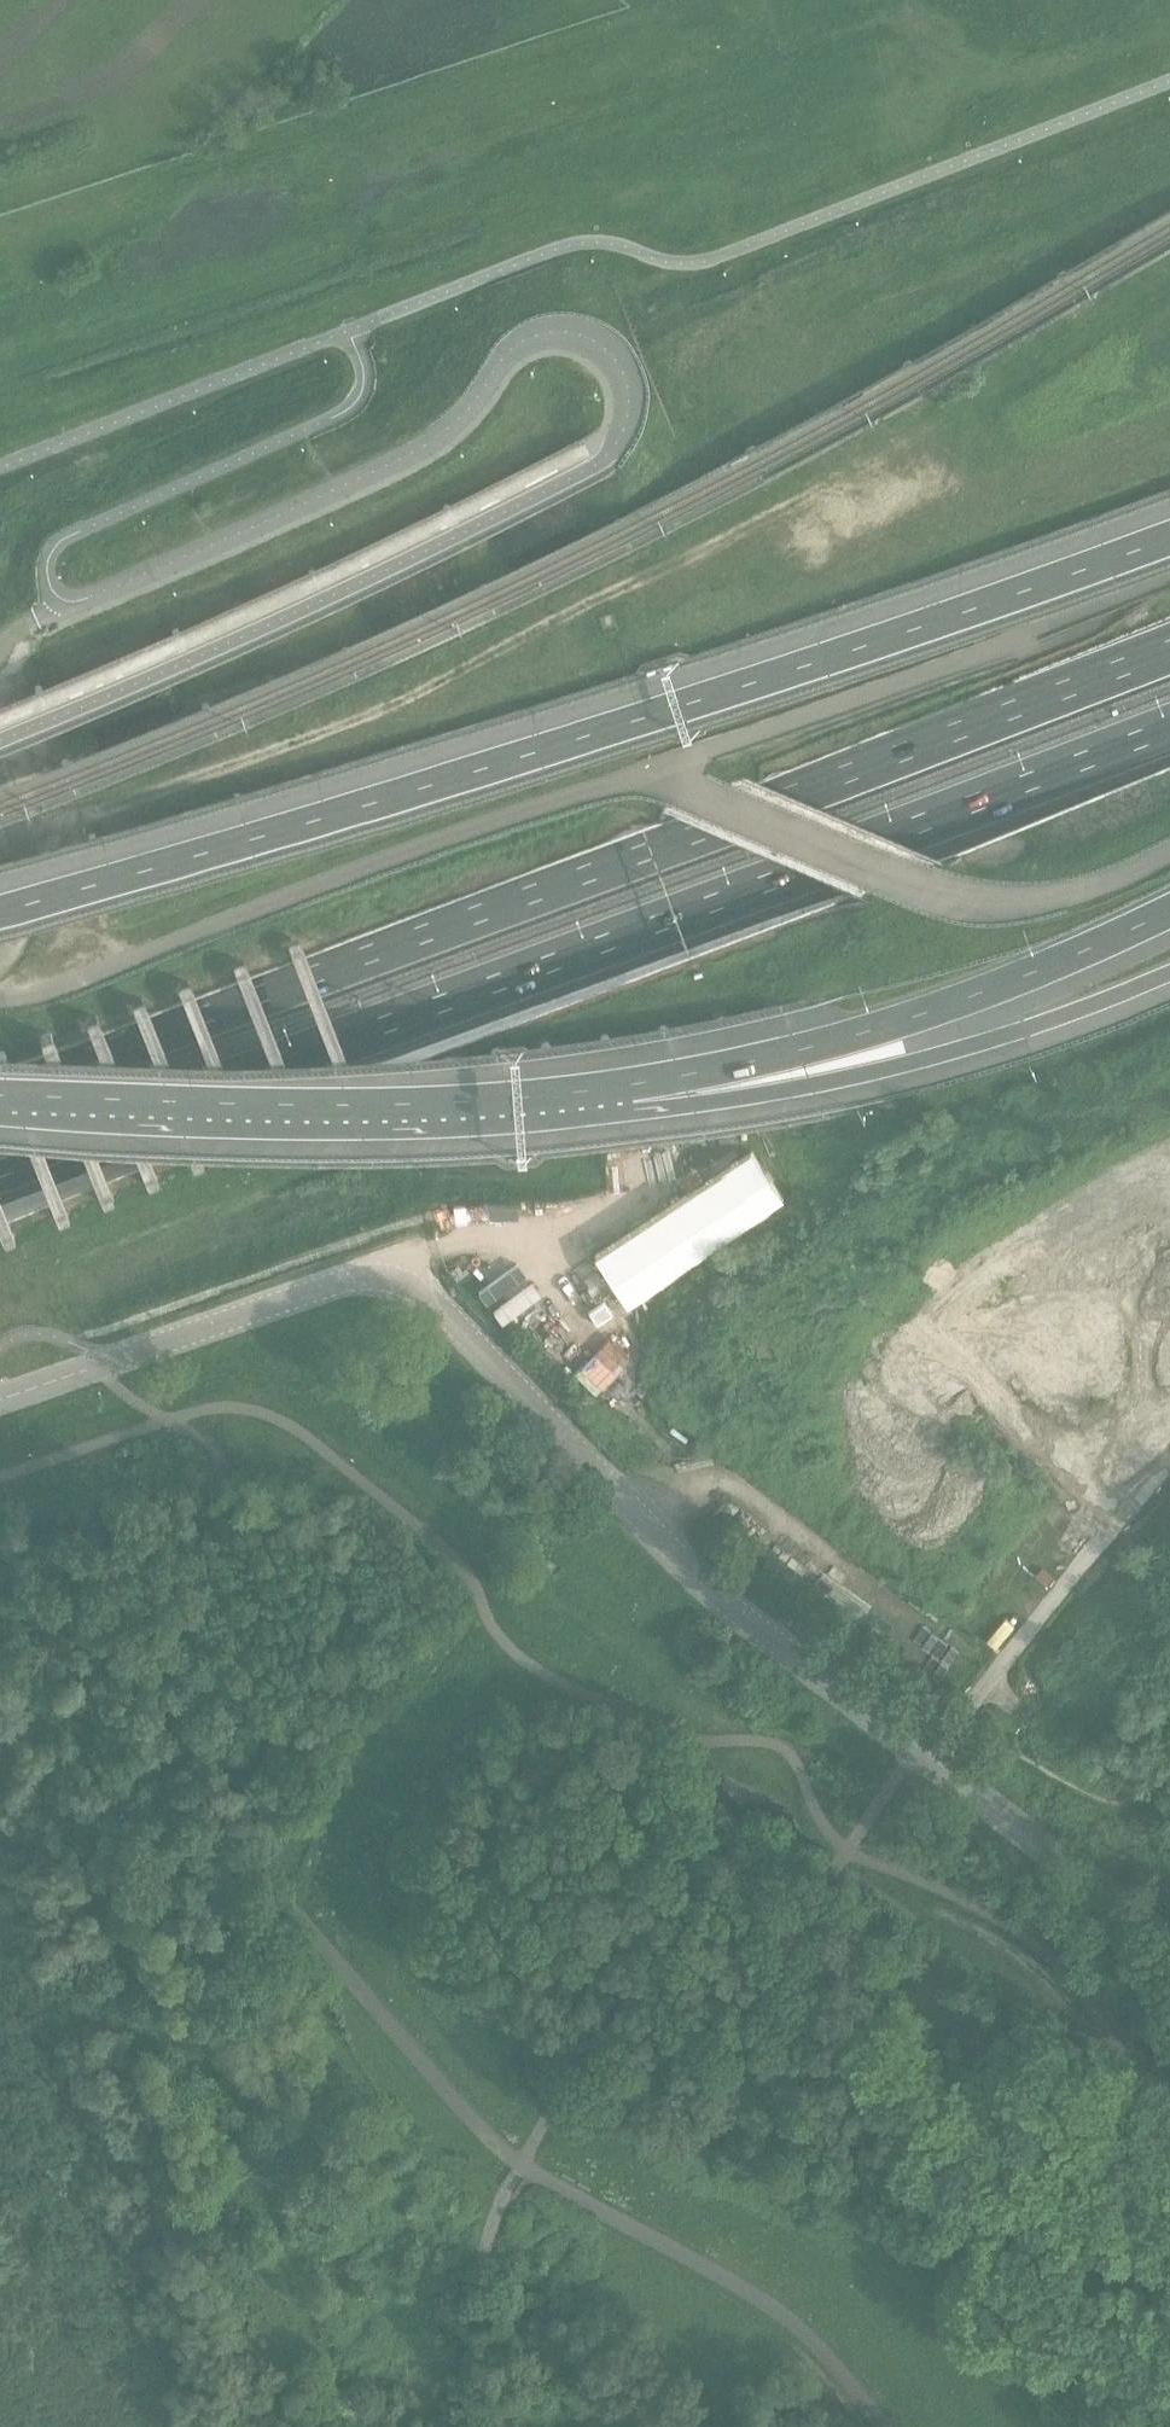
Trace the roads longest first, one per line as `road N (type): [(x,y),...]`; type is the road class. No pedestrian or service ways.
road 1 (unclassified): [(1169,1943),(729,1605),(412,1287),(364,1278),(0,1401)]
road 2 (motorway): [(0,1198),(1169,733)]
road 3 (motorway): [(1169,655),(0,1120)]
road 4 (motorway): [(1169,532),(537,747),(0,895)]
road 5 (motorway): [(0,1088),(287,1101),(626,1085)]
road 6 (motorway): [(626,1085),(912,1017),(1169,911)]
road 7 (motorway): [(626,1085),(812,1083),(1024,1029),(1169,972)]

